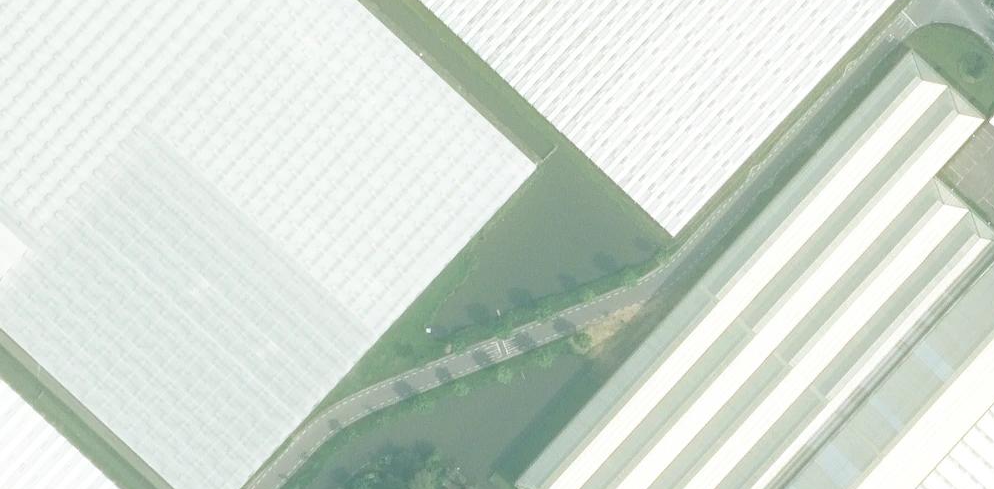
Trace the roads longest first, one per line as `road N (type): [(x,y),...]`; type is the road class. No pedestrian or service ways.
road 1 (unclassified): [(266,488),(331,412),(652,281),(684,256),(890,29),(929,0)]

